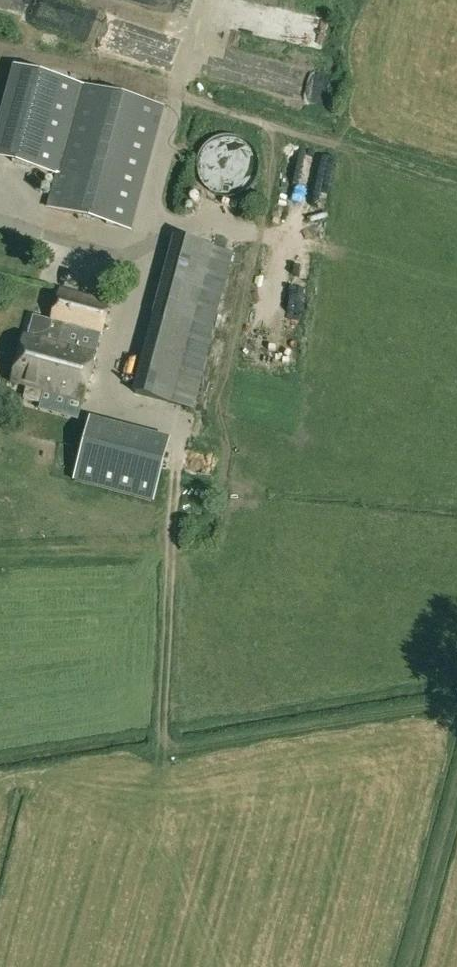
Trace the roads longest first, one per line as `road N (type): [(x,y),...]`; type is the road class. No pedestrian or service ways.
road 1 (track): [(456,705),(171,746),(163,737),(176,463)]
road 2 (track): [(456,788),(406,966)]

